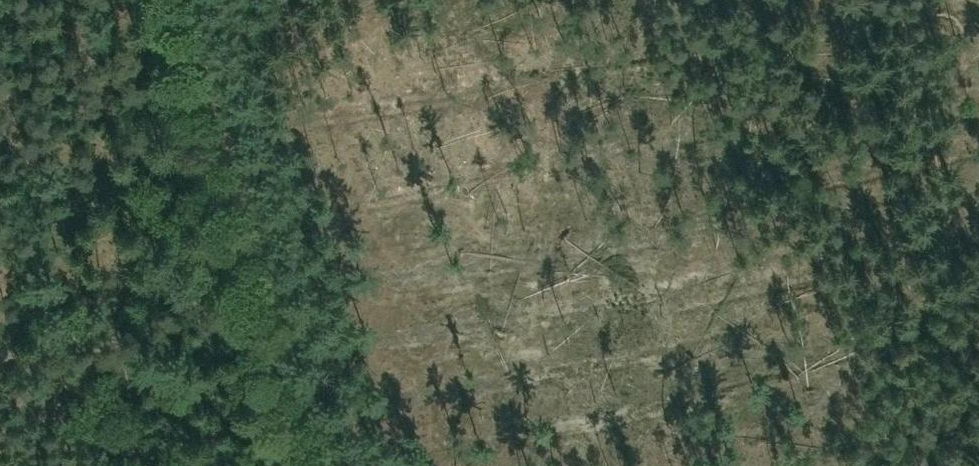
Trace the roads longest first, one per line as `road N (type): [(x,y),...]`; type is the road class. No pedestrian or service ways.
road 1 (track): [(161,0),(300,465)]

